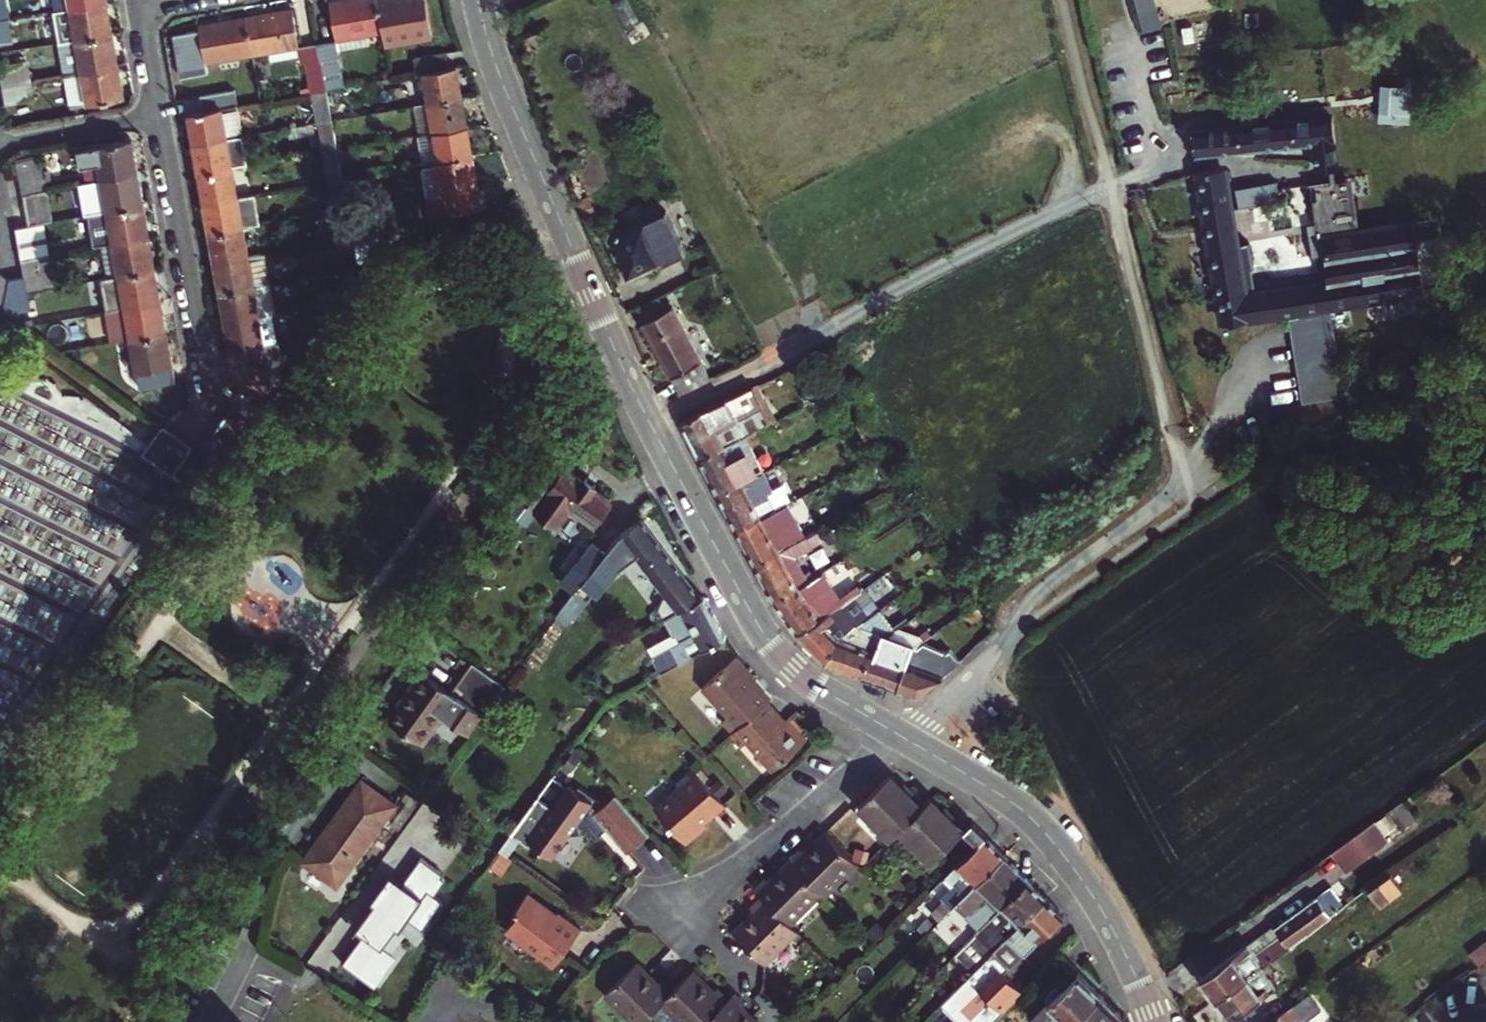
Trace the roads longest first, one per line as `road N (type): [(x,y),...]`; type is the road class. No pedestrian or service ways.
road 1 (tertiary): [(891,733),(805,683),(767,644),(636,403),(529,154),(474,0)]
road 2 (residential): [(905,742),(962,694),(1012,619),(1042,590),(1186,488),(1112,187)]
road 3 (tertiary): [(1152,1021),(1107,922),(1049,840),(996,792),(905,742)]
road 4 (residential): [(157,111),(208,392)]
road 5 (residential): [(891,733),(816,808),(699,890)]
road 6 (residential): [(0,141),(157,111)]

